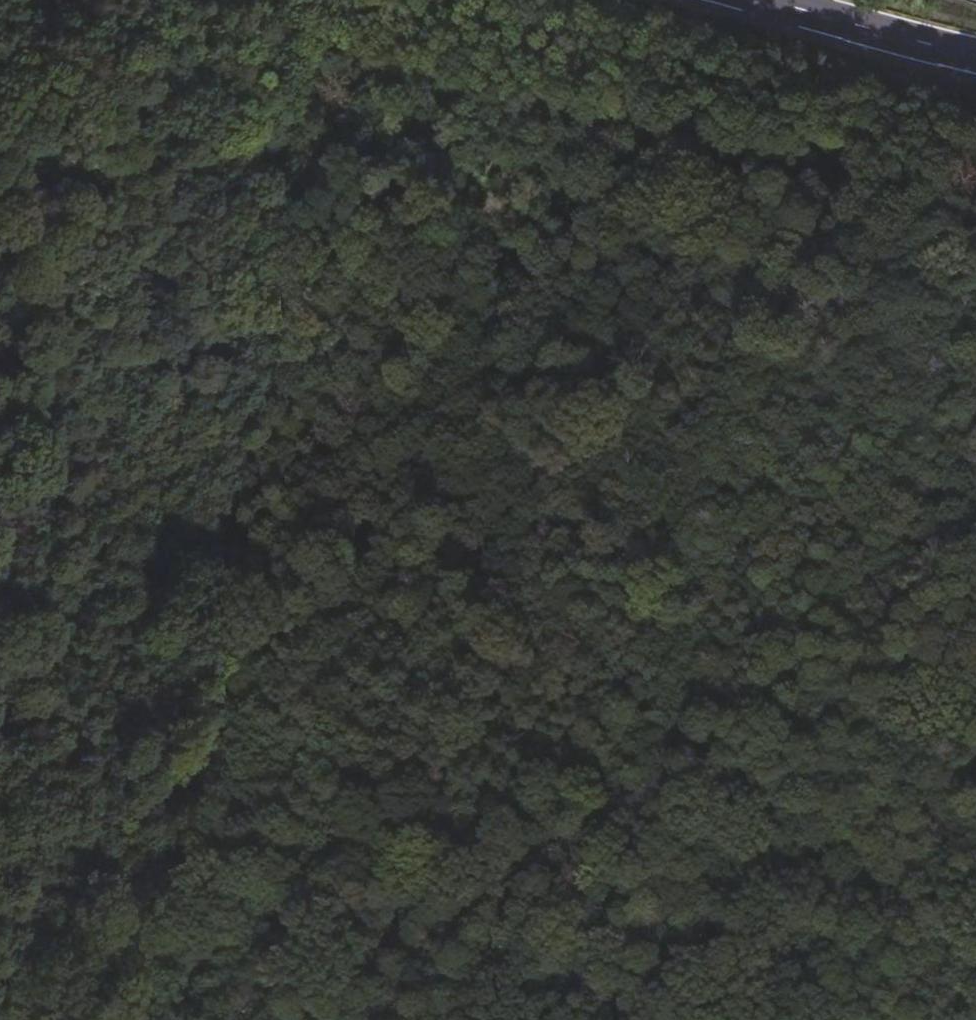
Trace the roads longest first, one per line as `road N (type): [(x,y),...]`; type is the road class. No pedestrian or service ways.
road 1 (trunk): [(751,0),(975,61)]

